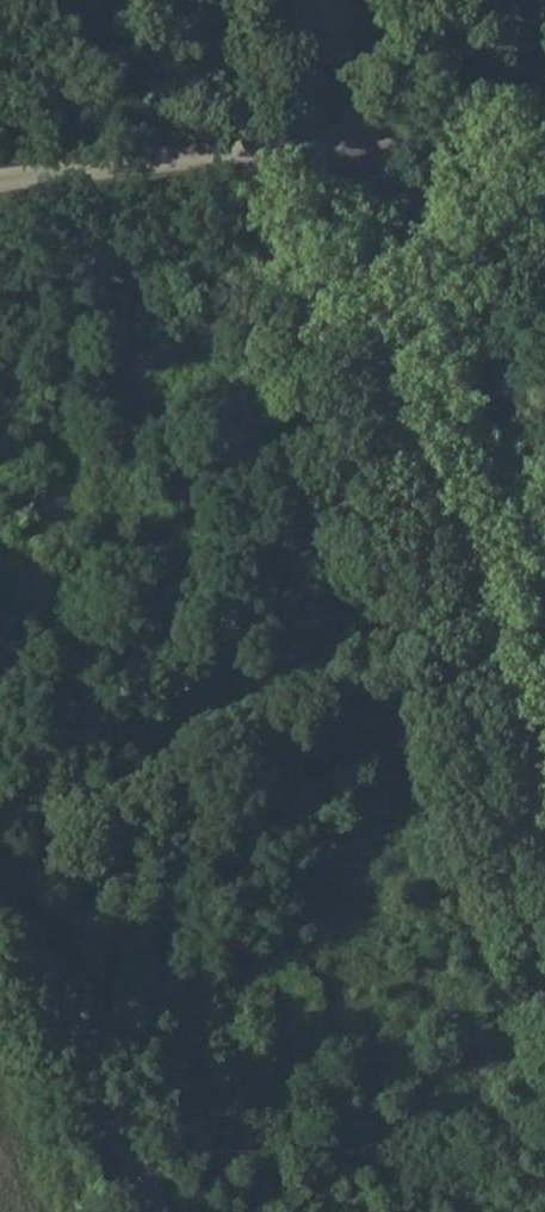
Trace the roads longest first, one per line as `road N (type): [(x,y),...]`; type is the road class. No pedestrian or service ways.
road 1 (unclassified): [(0,190),(360,138)]
road 2 (unclassified): [(0,900),(76,1013),(151,1211)]
road 3 (unclassified): [(360,138),(544,111)]
road 4 (unclassified): [(318,0),(360,138)]

